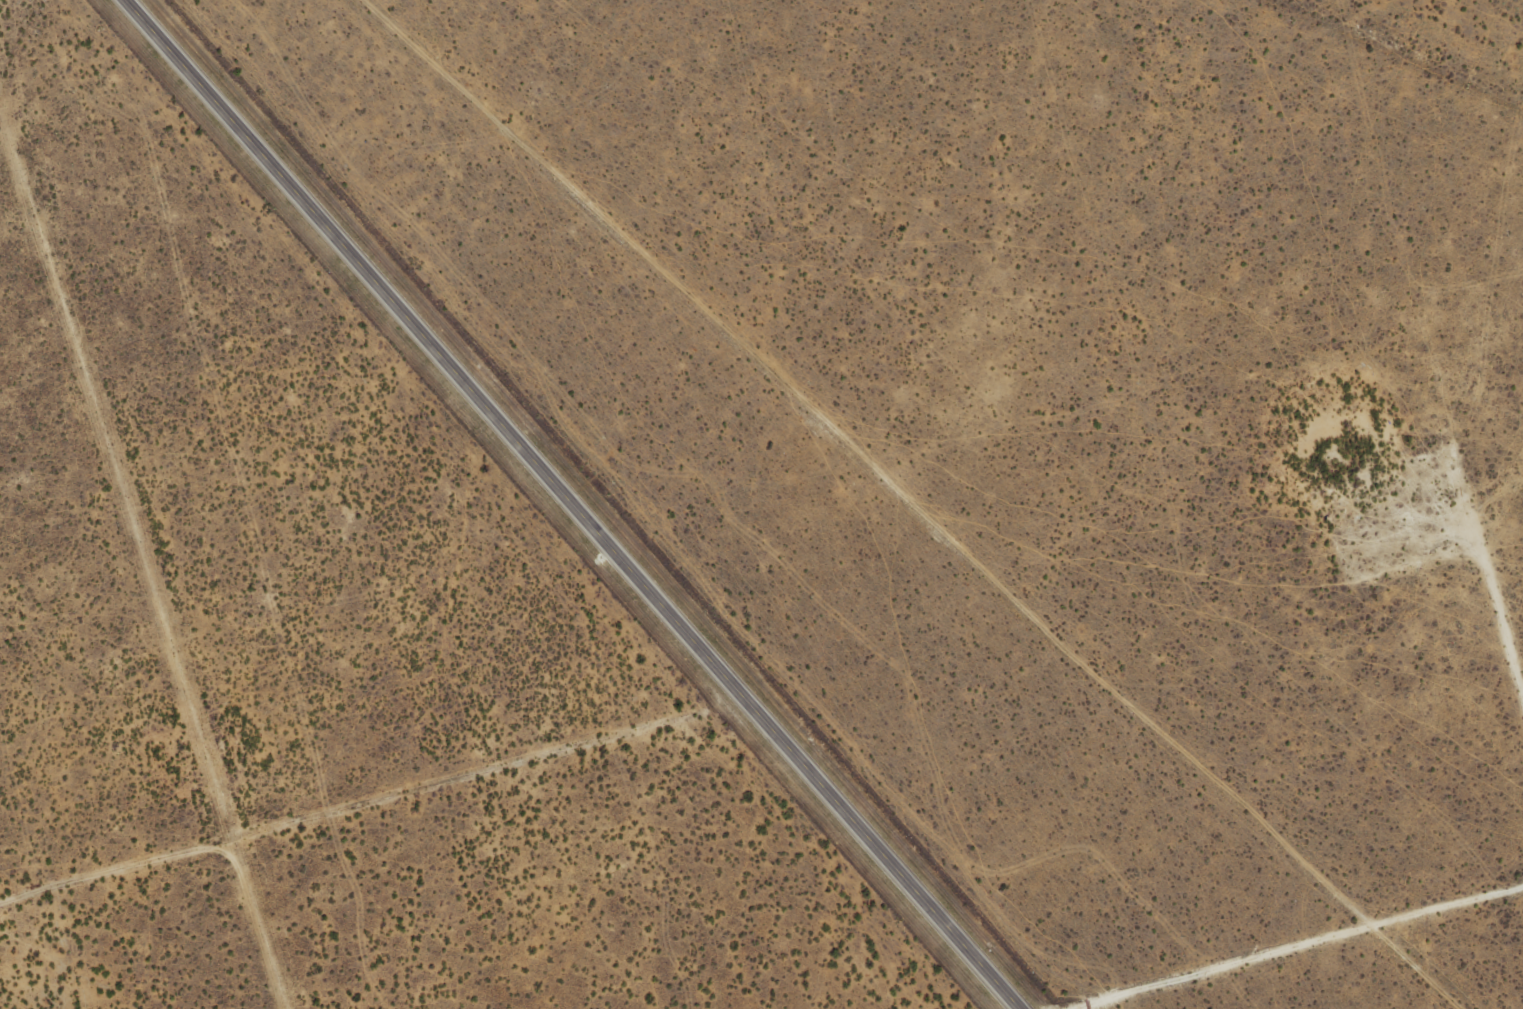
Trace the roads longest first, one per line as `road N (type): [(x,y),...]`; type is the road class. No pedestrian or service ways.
road 1 (secondary): [(124,0),(1021,1008)]
road 2 (track): [(763,716),(0,931)]

